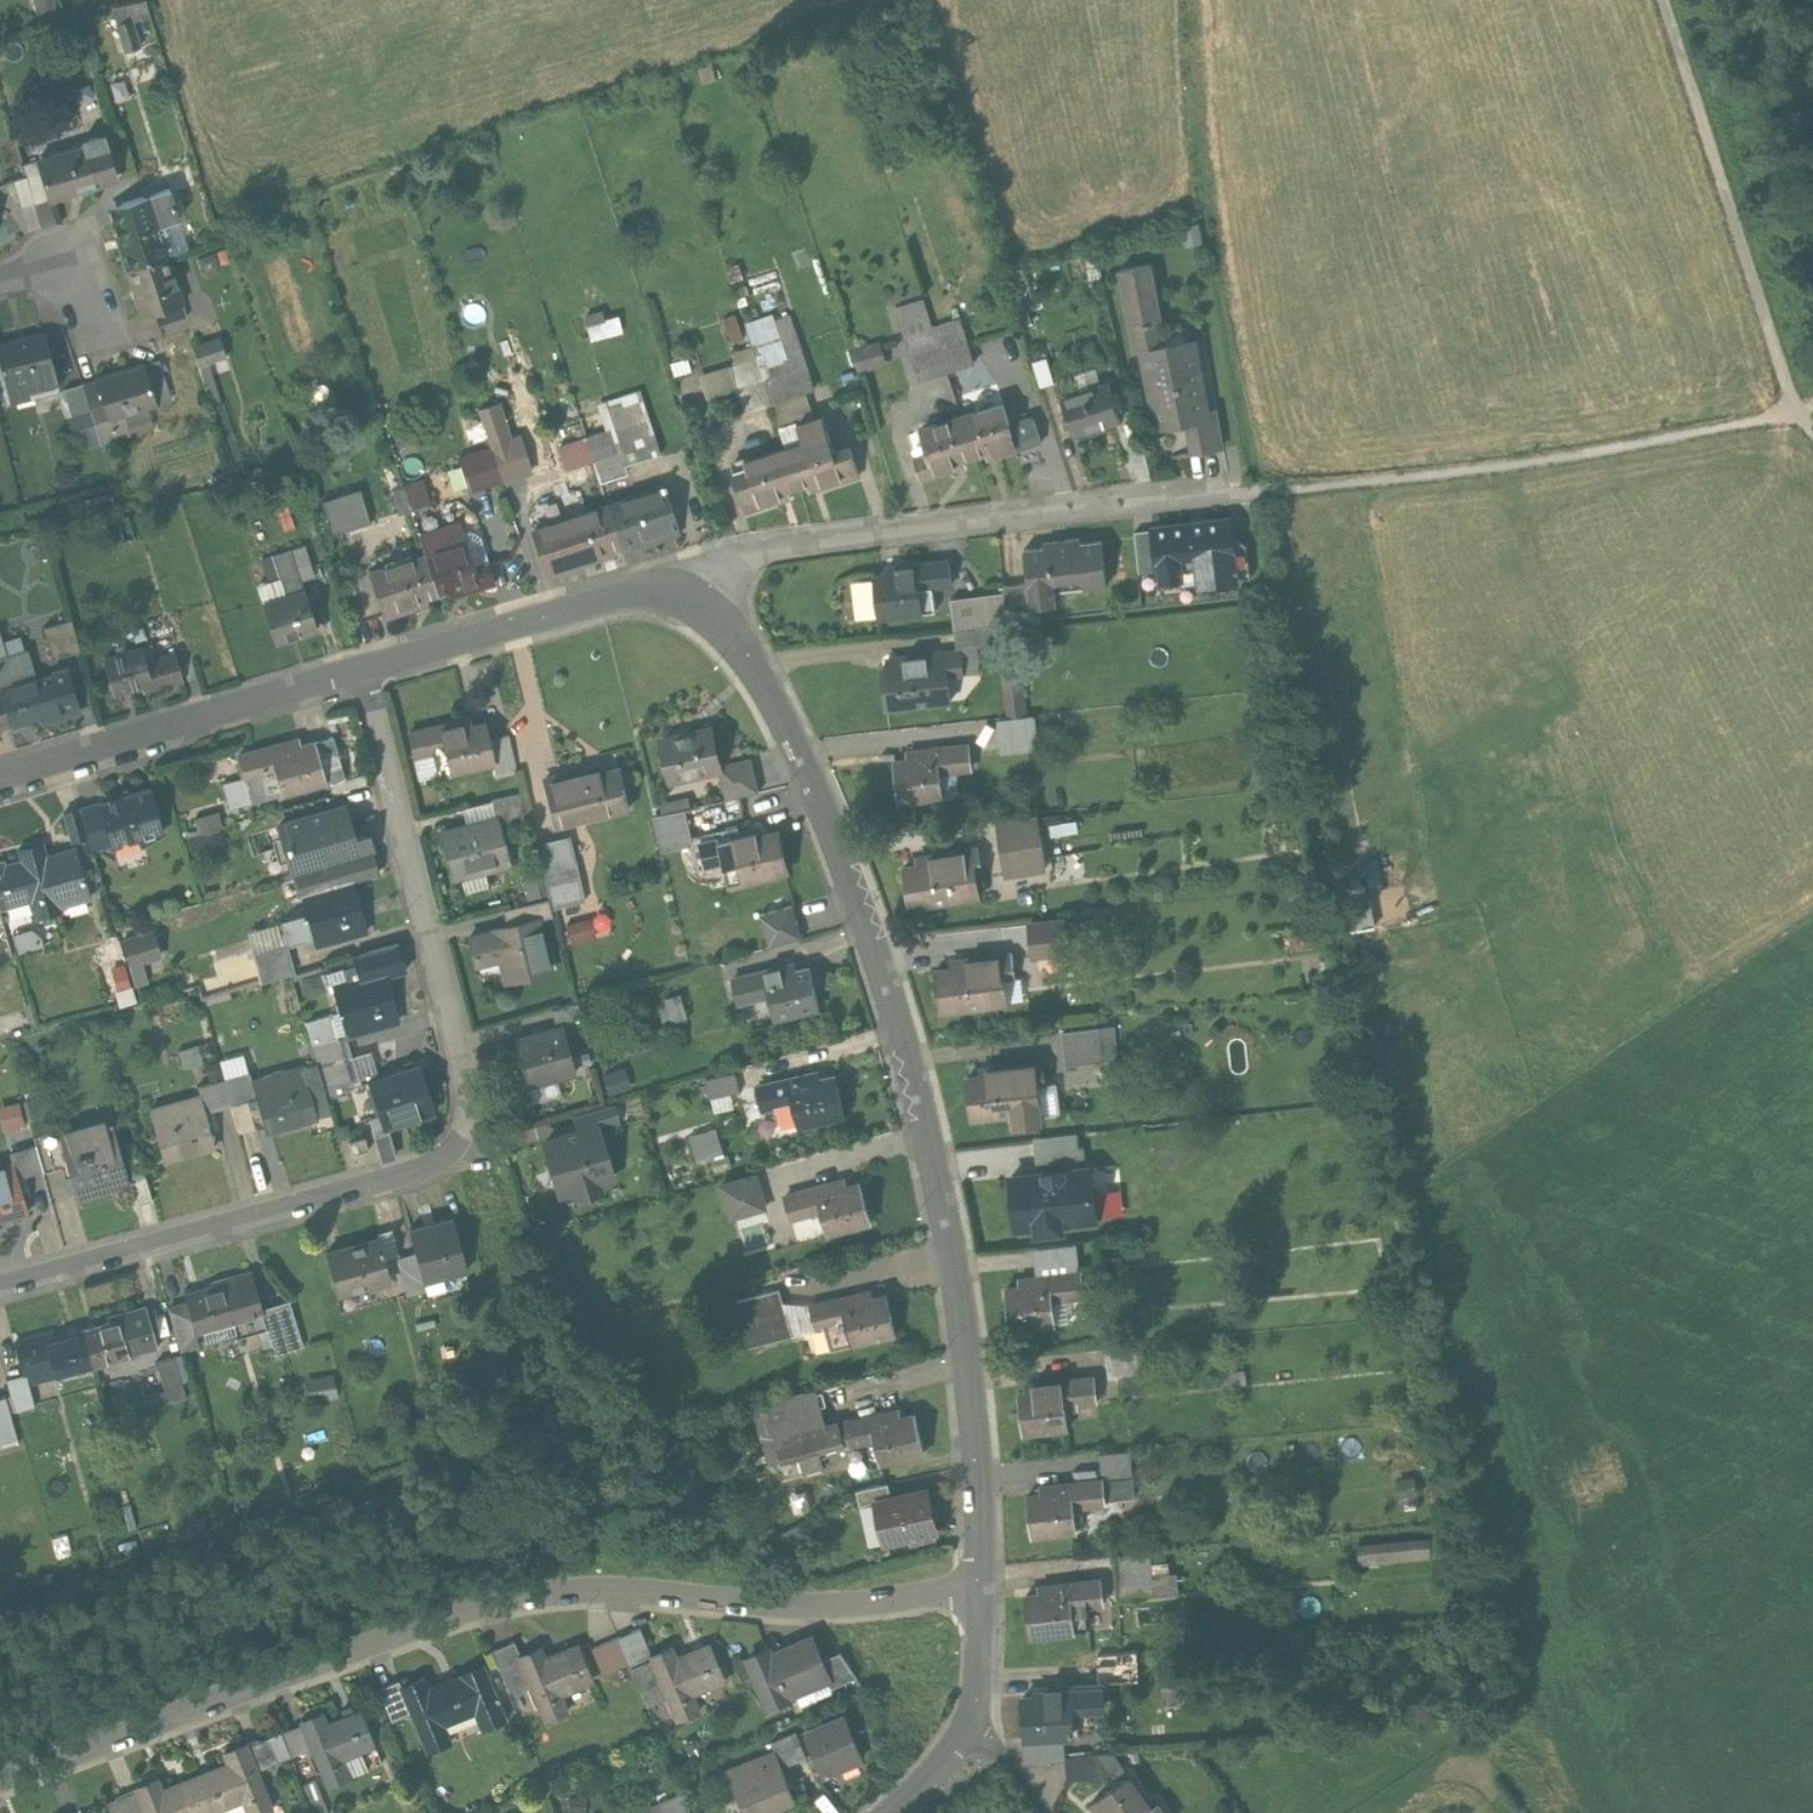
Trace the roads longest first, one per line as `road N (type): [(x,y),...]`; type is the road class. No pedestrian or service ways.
road 1 (residential): [(663,595),(728,633),(786,726),(897,1010),(945,1193),(970,1366),(982,1590)]
road 2 (residential): [(982,1590),(844,1611),(619,1596),(525,1600),(0,1788)]
road 3 (residential): [(360,675),(477,1121),(441,1171),(0,1292)]
road 4 (track): [(1227,493),(1277,497),(1518,467),(1799,410)]
road 5 (residential): [(663,595),(778,547),(1227,493)]
road 6 (track): [(1666,0),(1799,410)]
road 7 (residential): [(0,780),(360,675)]
road 8 (residential): [(360,675),(663,595)]
road 9 (residential): [(982,1590),(974,1723),(953,1757),(894,1812)]

